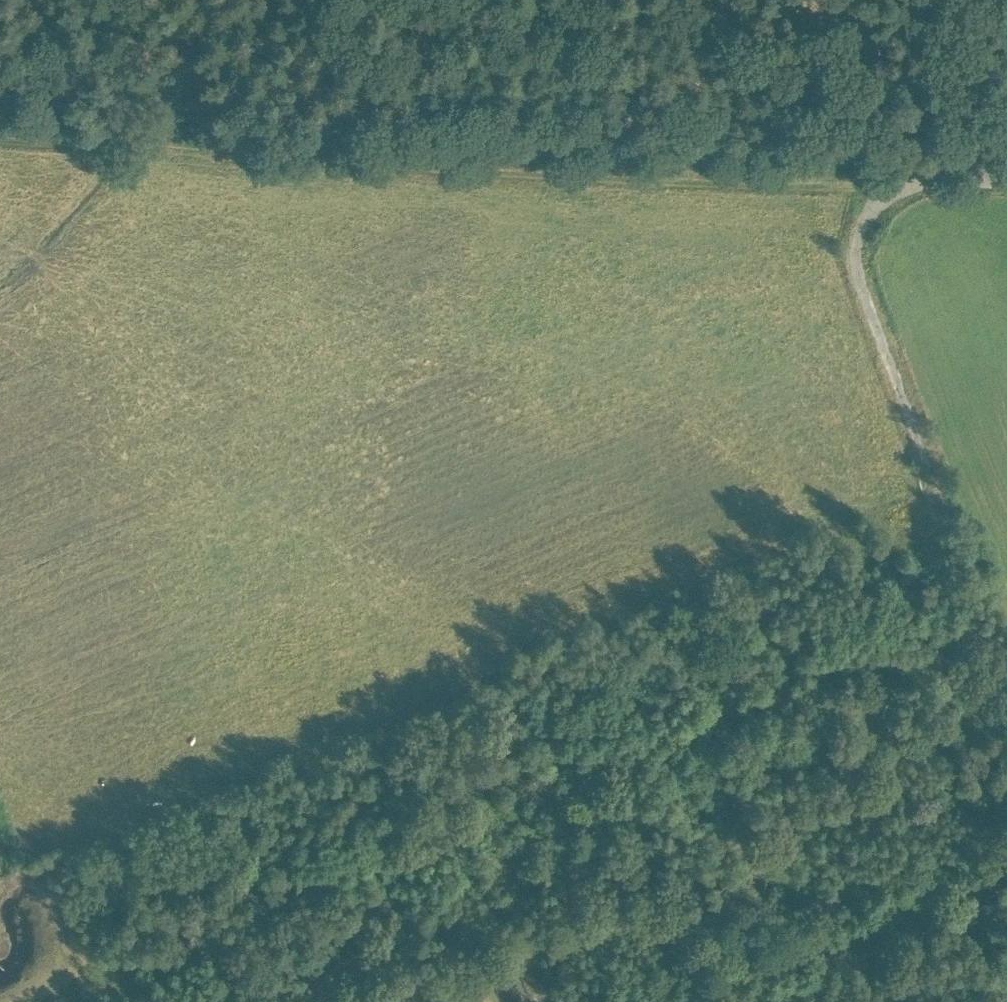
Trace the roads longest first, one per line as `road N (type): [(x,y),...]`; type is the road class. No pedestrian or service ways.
road 1 (unclassified): [(957,589),(961,569),(860,282),(858,248),(868,216),(910,181),(1006,179)]

